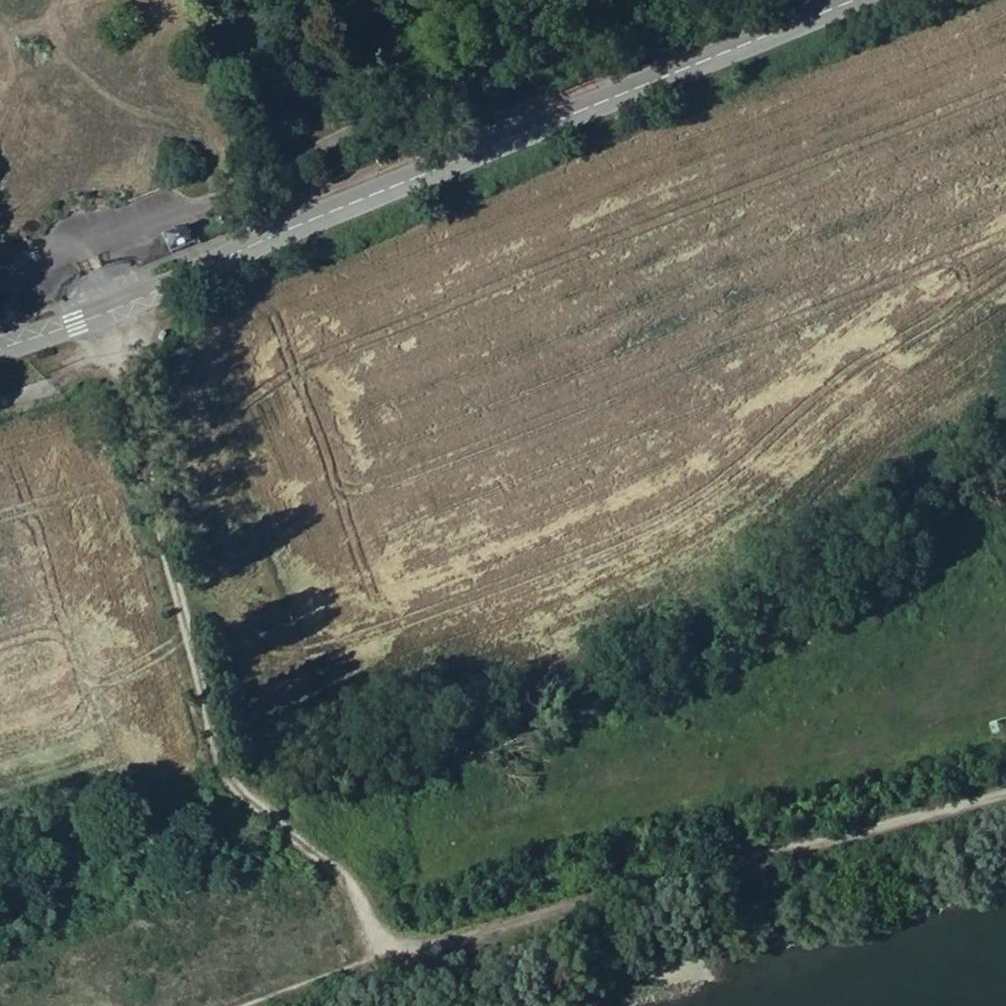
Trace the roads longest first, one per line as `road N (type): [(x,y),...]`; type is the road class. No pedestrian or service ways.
road 1 (track): [(0,872),(684,640),(1005,405)]
road 2 (secondary): [(853,0),(280,232),(106,313),(0,349)]
road 3 (track): [(1005,802),(384,964),(273,1005)]
road 4 (track): [(384,964),(361,902),(338,867),(281,866),(228,796),(106,313)]

